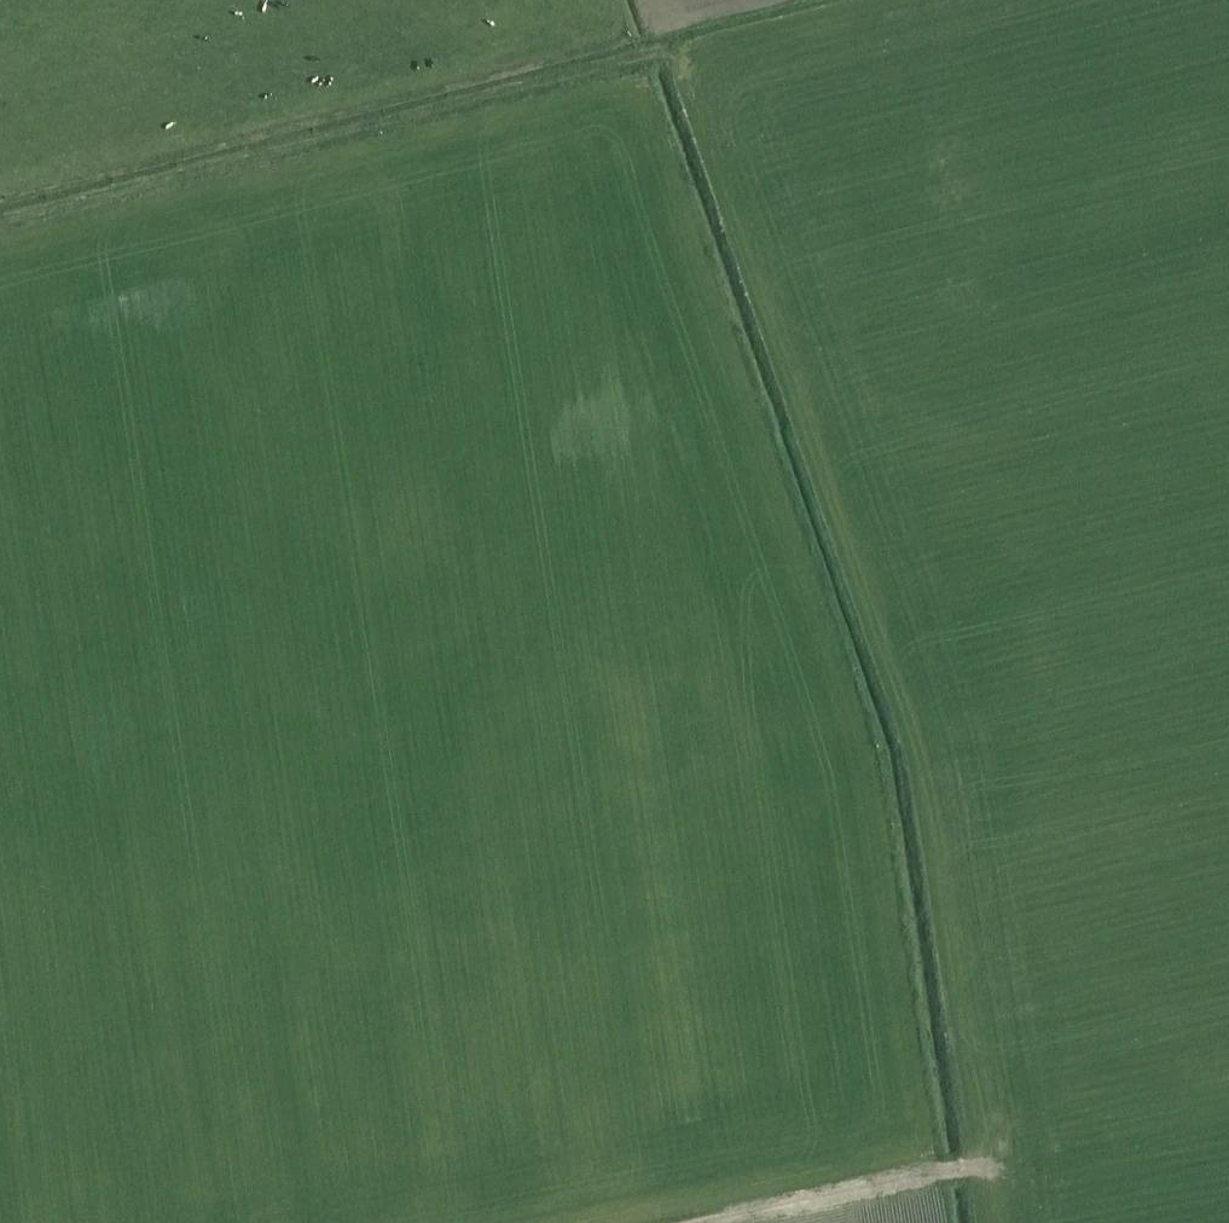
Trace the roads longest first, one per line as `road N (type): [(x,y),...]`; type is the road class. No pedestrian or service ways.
road 1 (track): [(0,221),(627,61)]
road 2 (track): [(703,1222),(982,1164)]

